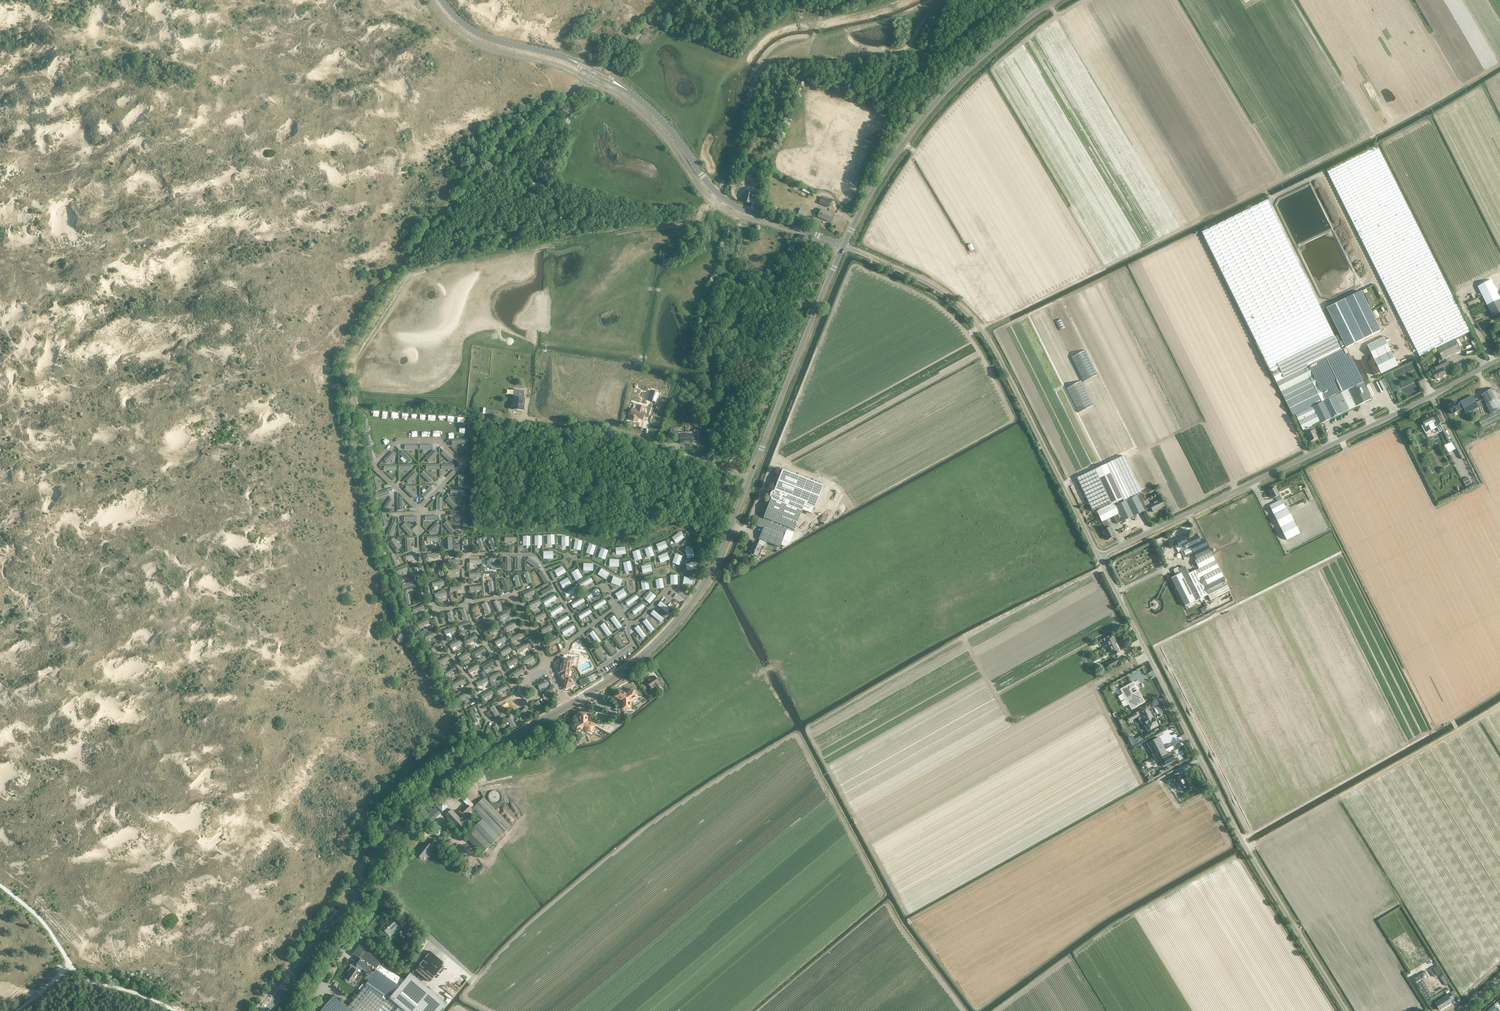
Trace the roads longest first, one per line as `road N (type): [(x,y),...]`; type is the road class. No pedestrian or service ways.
road 1 (secondary): [(266,1010),(410,809),(467,764),(633,665),(696,599),(844,246)]
road 2 (unclassified): [(1346,1010),(1237,832),(1099,557)]
road 3 (unclassified): [(844,246),(733,206),(636,96),(569,58),(479,34),(442,0)]
road 4 (unclassified): [(1099,557),(1499,359)]
road 5 (unclassified): [(1099,557),(977,324),(937,288),(844,246)]
road 6 (secondary): [(844,246),(893,158),(938,100),(1055,0)]
road 7 (track): [(849,1010),(920,952),(966,1010)]
road 8 (track): [(902,53),(946,52),(1006,0)]

